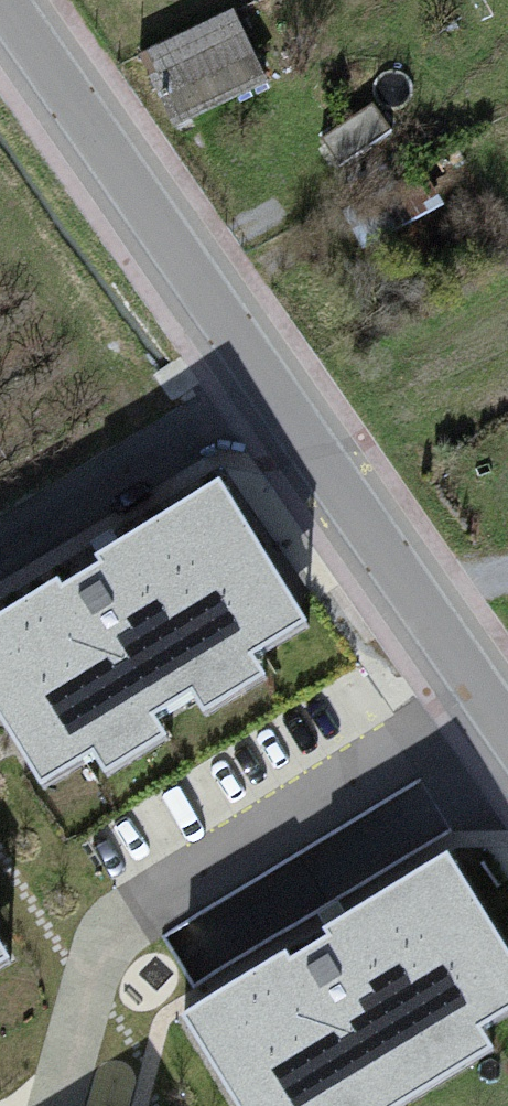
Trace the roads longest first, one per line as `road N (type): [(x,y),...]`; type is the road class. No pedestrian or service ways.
road 1 (residential): [(470,826),(211,427)]
road 2 (unclassified): [(256,399),(0,40)]
road 3 (unclassified): [(256,399),(507,751)]

